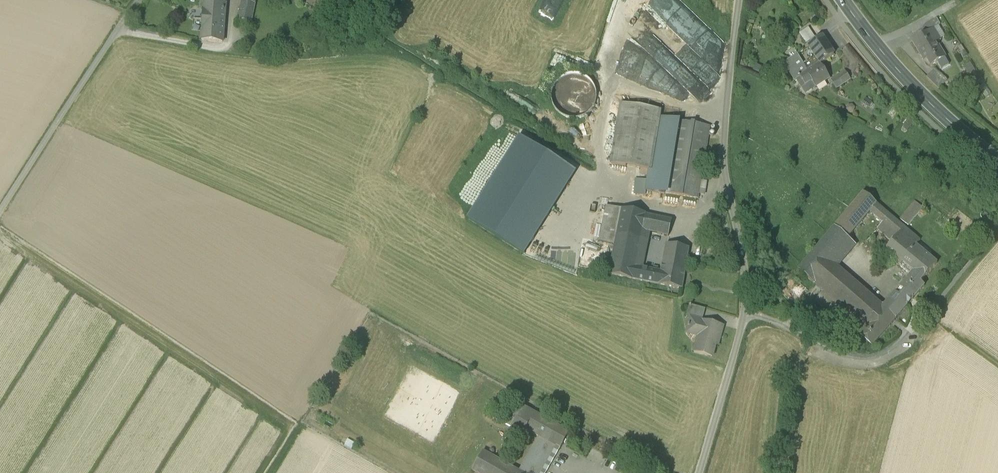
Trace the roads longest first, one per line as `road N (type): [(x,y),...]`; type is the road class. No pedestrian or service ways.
road 1 (unclassified): [(739,0),(720,159),(747,272),(741,315)]
road 2 (unclassified): [(0,211),(138,0)]
road 3 (secondary): [(997,163),(932,107),(841,0)]
road 4 (unclassified): [(741,315),(789,328),(863,364),(896,353),(928,315)]
road 5 (unclassified): [(741,315),(700,472)]

